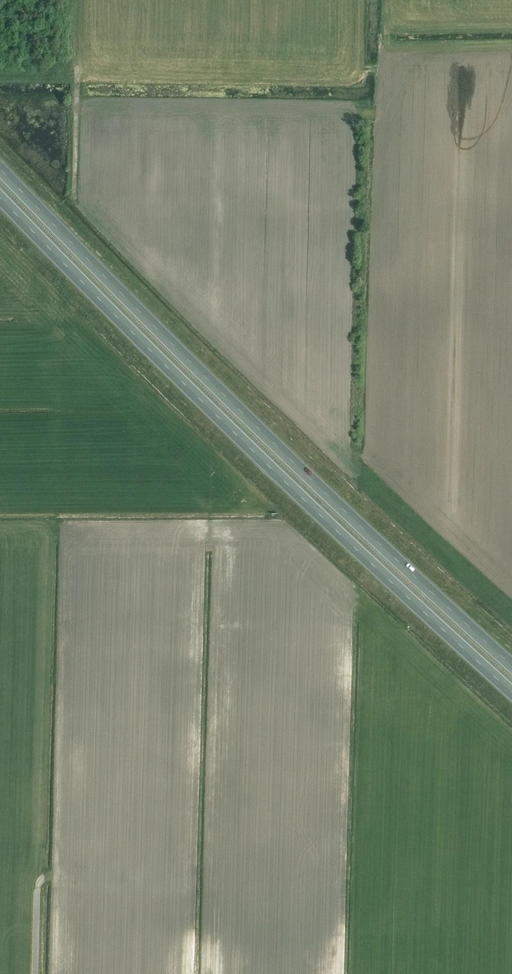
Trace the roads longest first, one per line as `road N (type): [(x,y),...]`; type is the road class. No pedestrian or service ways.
road 1 (trunk): [(511,666),(224,396),(0,169)]
road 2 (trunk): [(0,198),(201,401),(511,693)]

